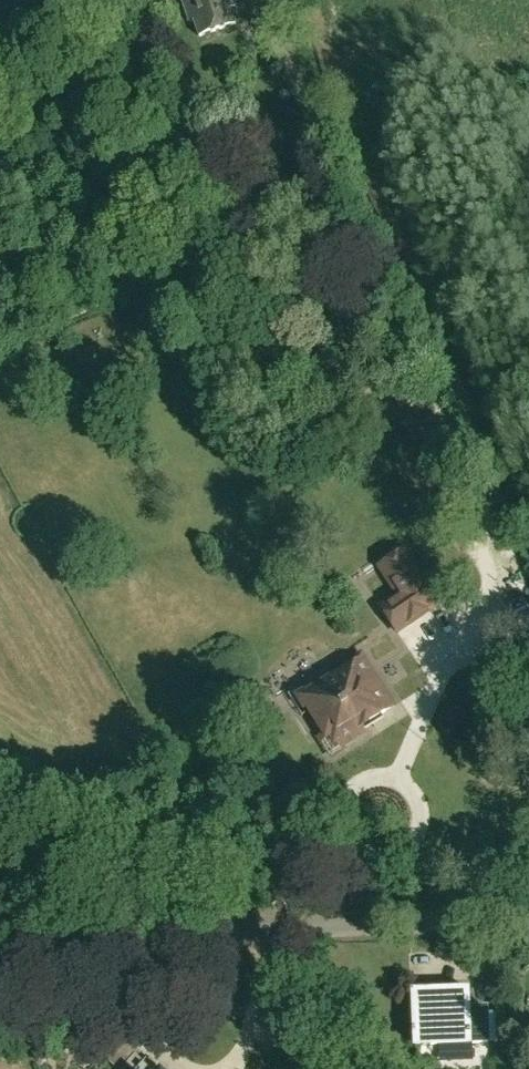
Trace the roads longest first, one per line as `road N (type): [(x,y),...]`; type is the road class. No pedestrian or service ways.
road 1 (unclassified): [(258,927),(216,917),(0,817)]
road 2 (unclassified): [(258,927),(528,921)]
road 3 (track): [(338,1068),(258,927)]

